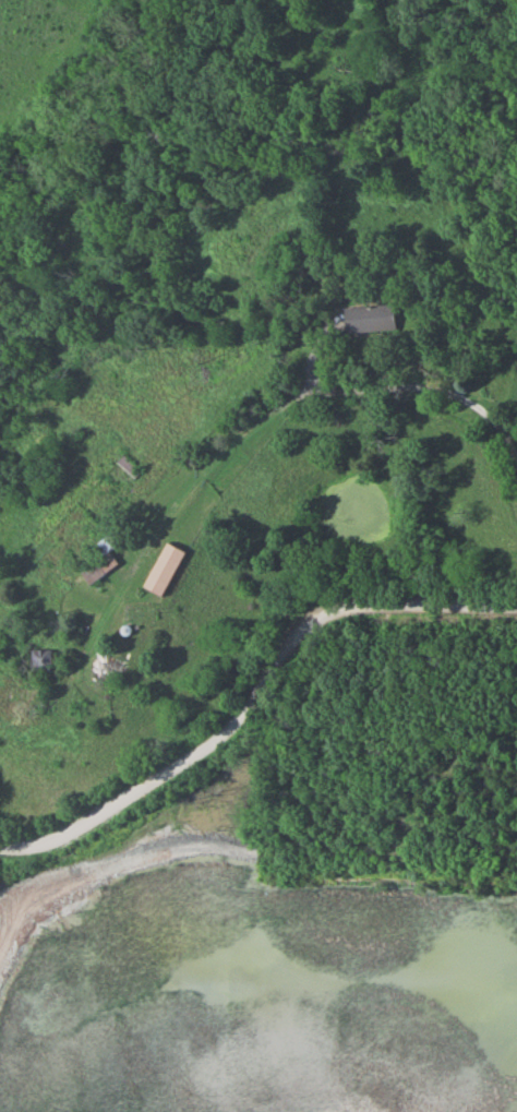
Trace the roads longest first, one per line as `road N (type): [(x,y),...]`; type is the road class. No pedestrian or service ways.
road 1 (residential): [(516,608),(428,602),(315,613),(235,728),(58,845),(29,853),(0,847)]
road 2 (residential): [(120,614),(232,454),(323,388),(384,372),(442,386),(491,415),(516,449)]

